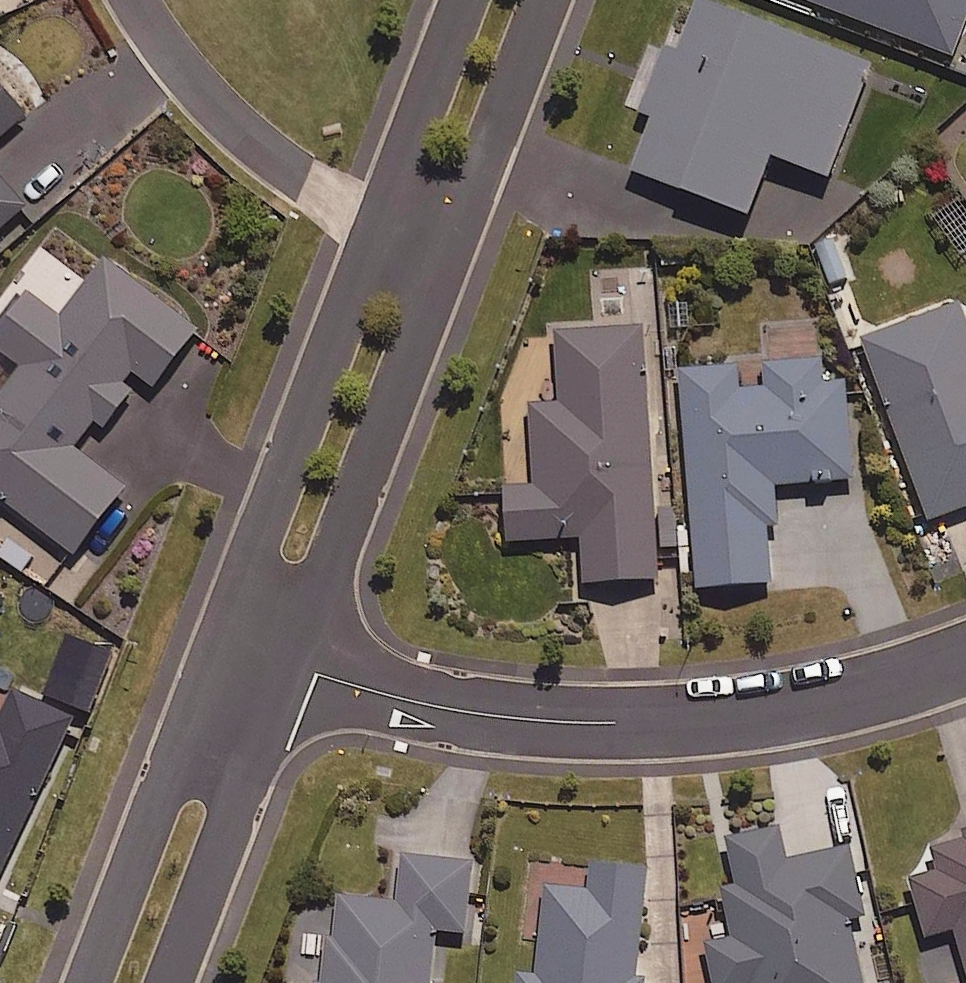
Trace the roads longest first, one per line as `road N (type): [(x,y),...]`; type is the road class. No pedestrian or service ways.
road 1 (residential): [(965,660),(871,697),(624,728),(384,698),(295,670)]
road 2 (residential): [(214,641),(378,223)]
road 3 (residential): [(459,253),(295,670)]
road 4 (residential): [(88,982),(214,641)]
road 5 (residential): [(378,223),(223,124),(135,0)]
road 6 (residential): [(295,670),(171,982)]
road 7 (residential): [(548,0),(459,253)]
road 8 (residential): [(378,223),(464,0)]

